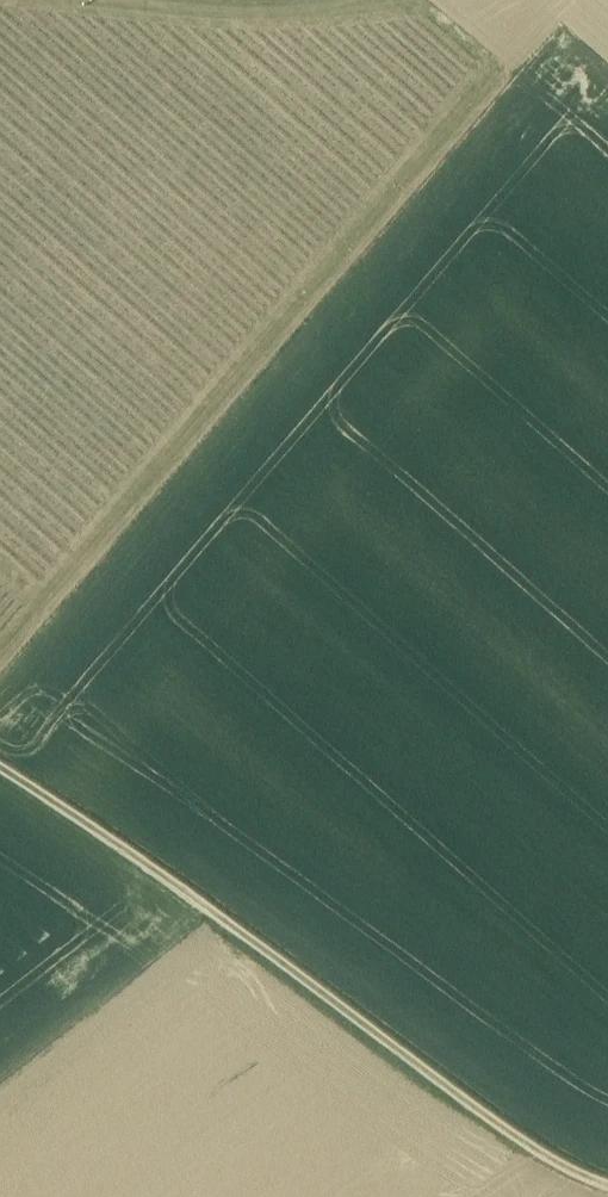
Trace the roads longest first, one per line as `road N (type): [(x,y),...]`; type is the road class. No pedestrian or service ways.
road 1 (track): [(0,774),(543,1160),(607,1189)]
road 2 (track): [(9,0),(215,21),(324,15),(377,0)]

